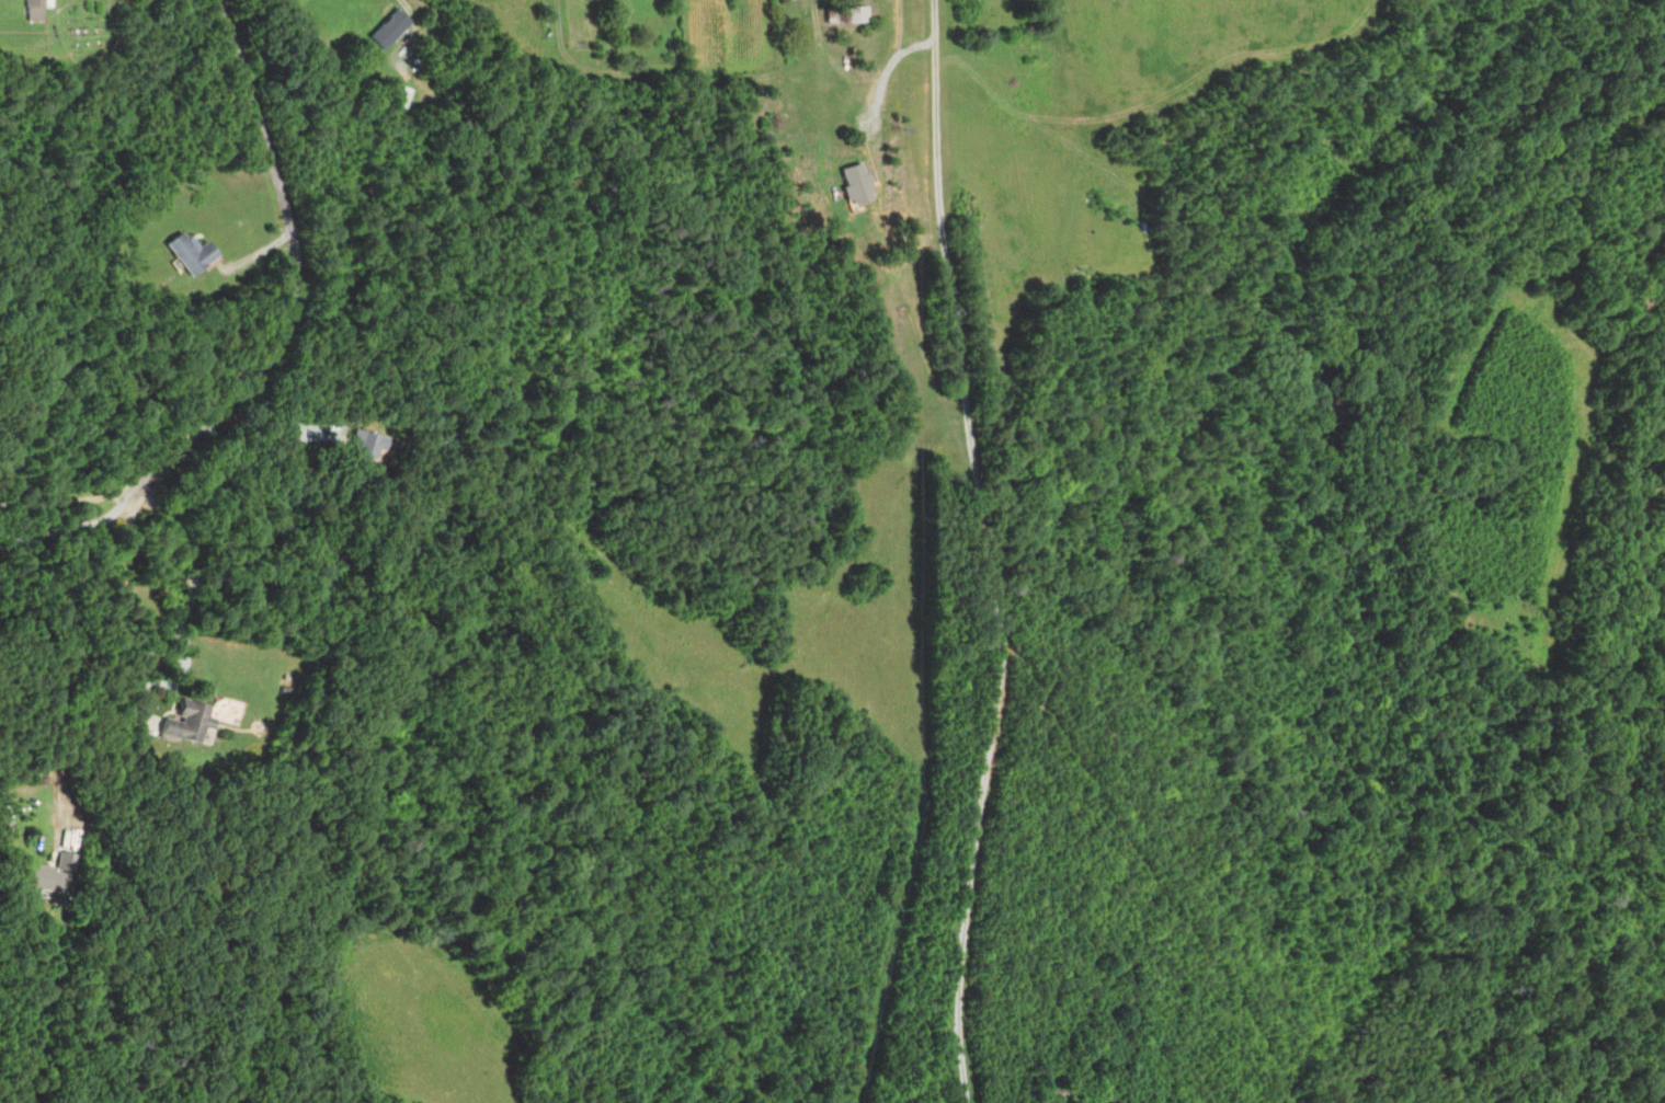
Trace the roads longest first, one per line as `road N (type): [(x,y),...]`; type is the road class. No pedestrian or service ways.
road 1 (residential): [(224,0),(292,223),(296,300),(262,365),(134,495)]
road 2 (track): [(1287,1102),(1271,1060),(1155,886),(1002,627)]

